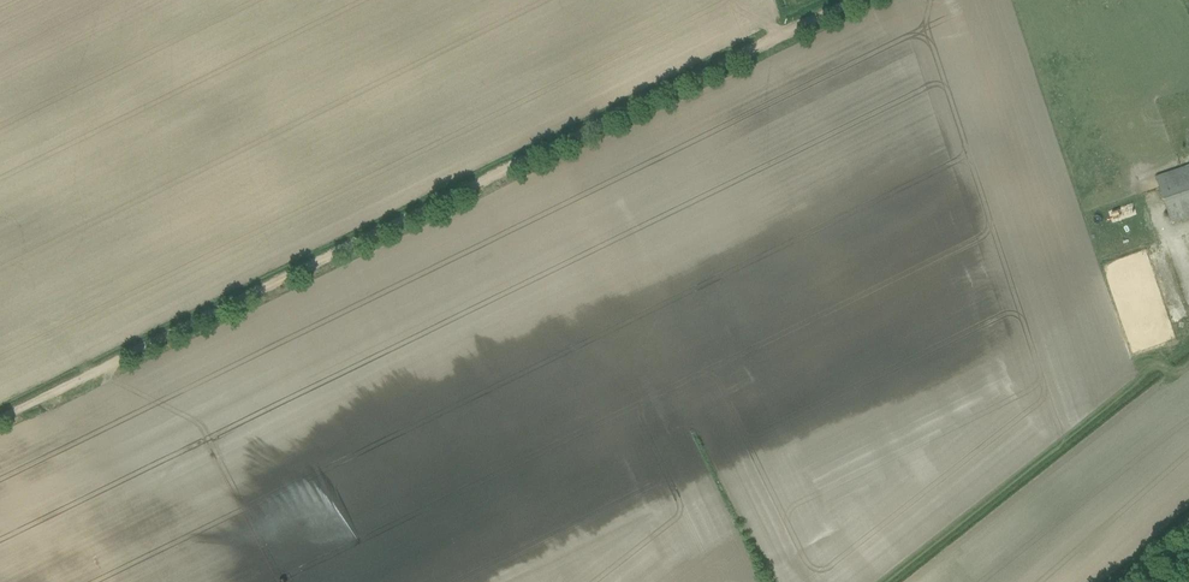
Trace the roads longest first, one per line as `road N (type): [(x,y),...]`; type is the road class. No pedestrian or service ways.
road 1 (track): [(0,419),(858,0)]

